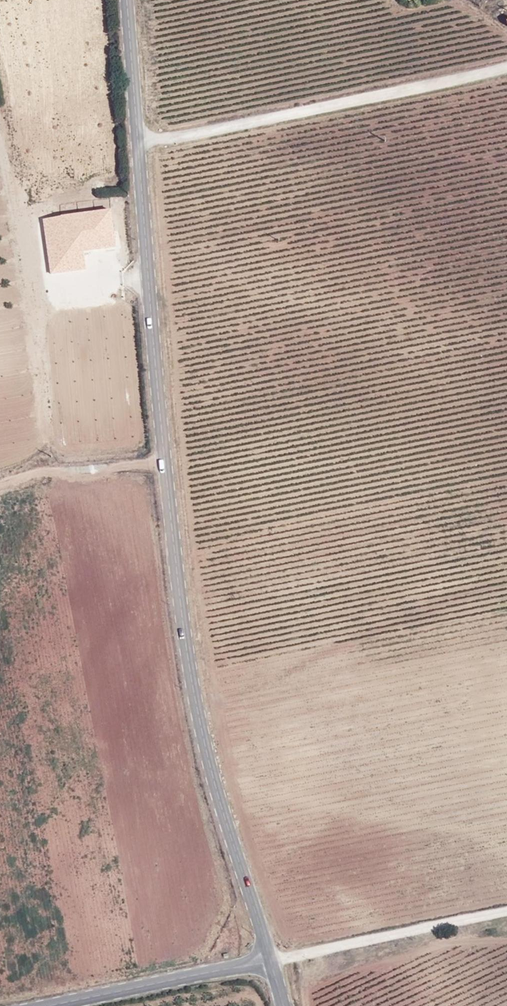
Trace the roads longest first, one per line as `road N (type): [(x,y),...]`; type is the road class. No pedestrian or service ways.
road 1 (tertiary): [(127,0),(147,252),(211,760),(272,962)]
road 2 (track): [(0,146),(52,471)]
road 3 (tertiary): [(45,1005),(272,962)]

